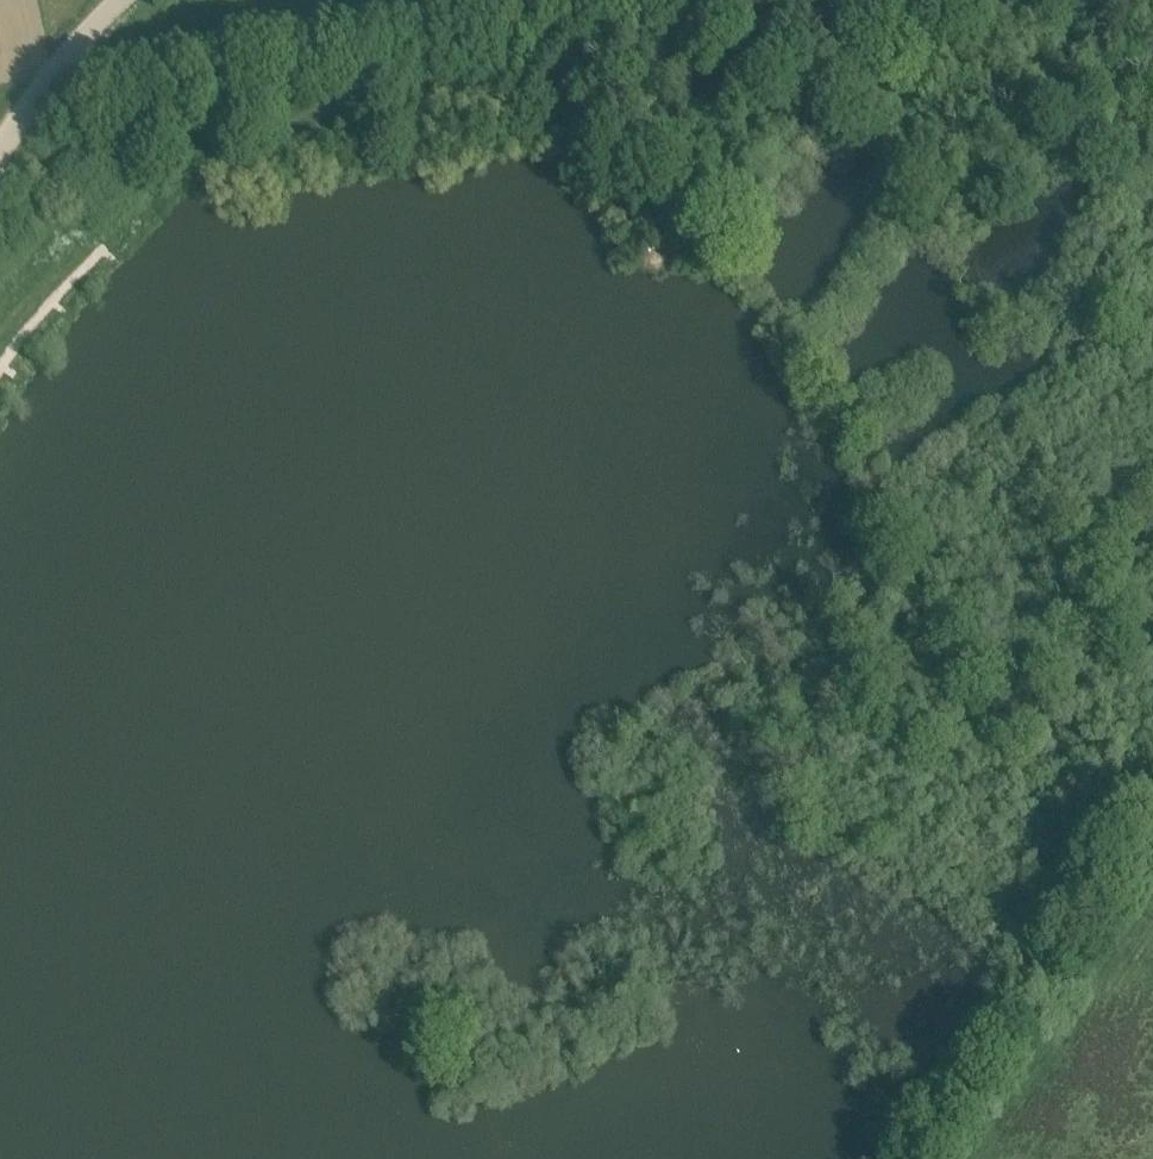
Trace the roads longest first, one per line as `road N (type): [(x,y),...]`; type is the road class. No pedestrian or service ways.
road 1 (unclassified): [(0,155),(43,90),(123,0)]

